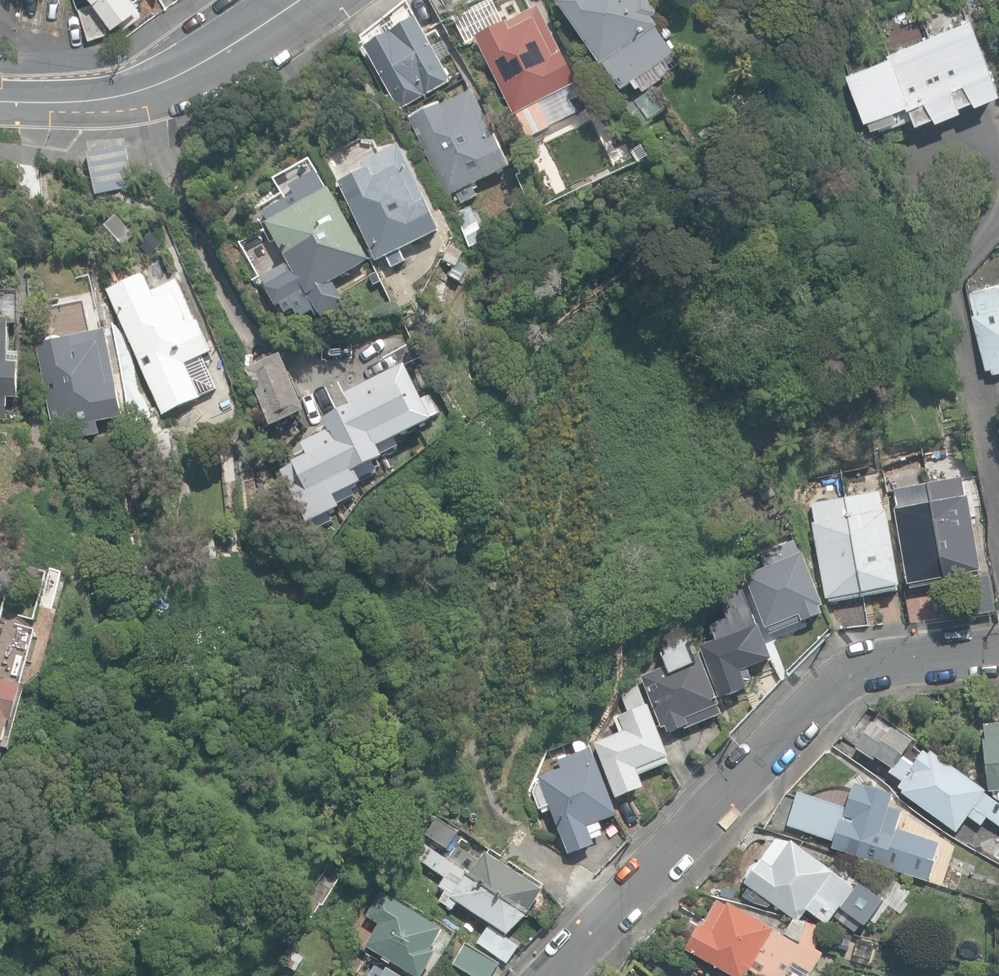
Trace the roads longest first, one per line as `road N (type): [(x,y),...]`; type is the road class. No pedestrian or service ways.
road 1 (residential): [(553,975),(832,686),(855,669),(998,650)]
road 2 (tertiary): [(0,100),(80,102),(143,89),(211,61),(299,0)]

